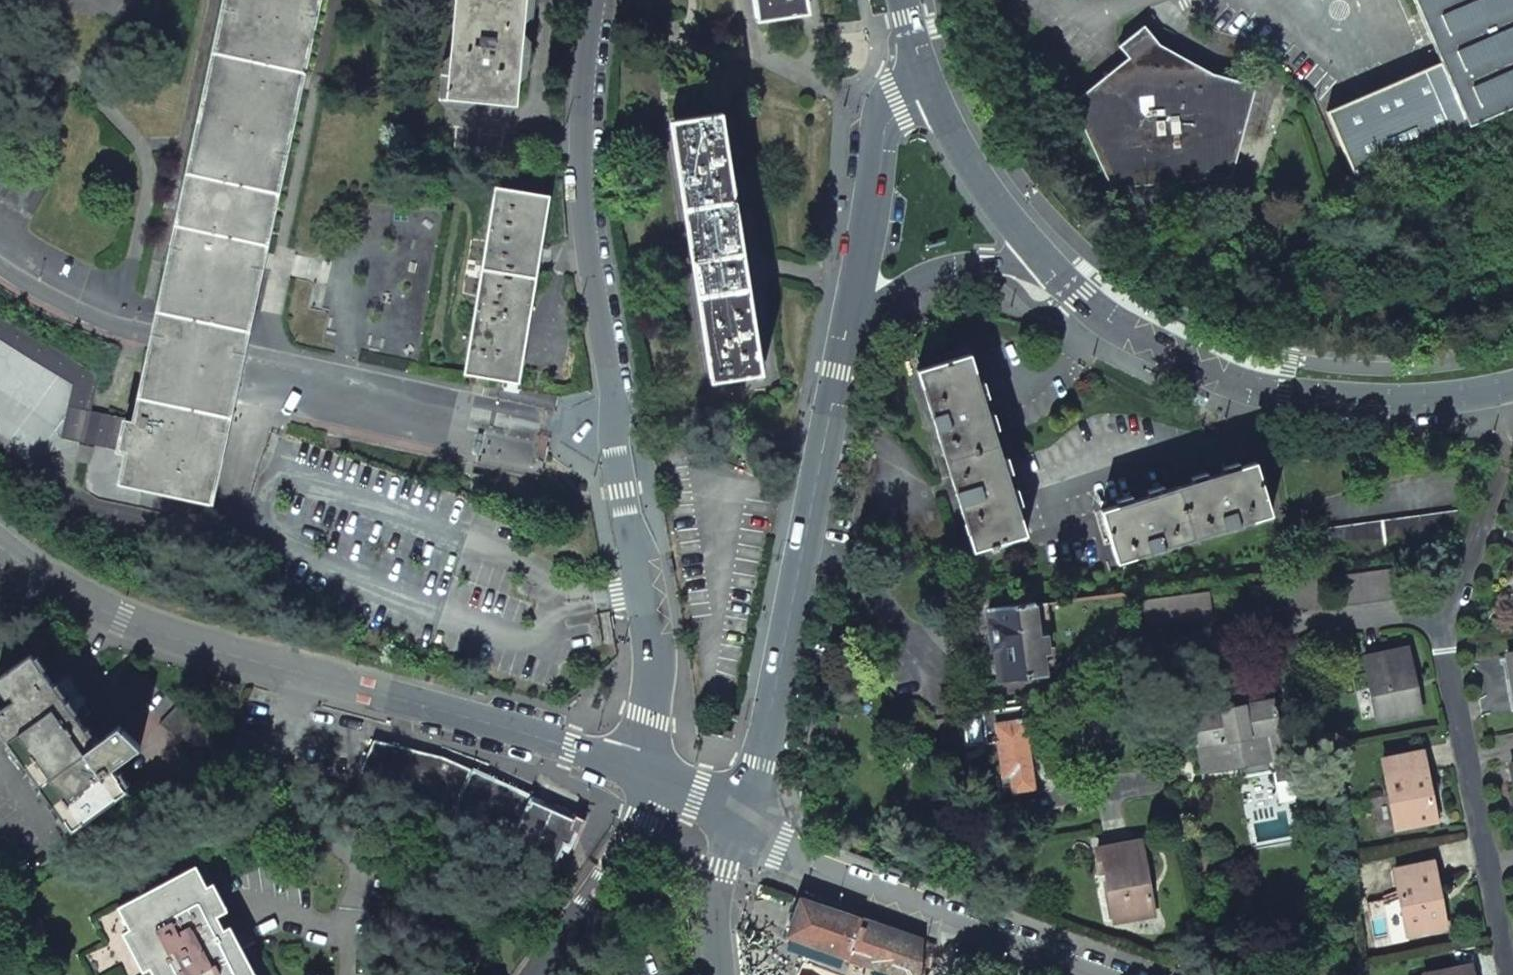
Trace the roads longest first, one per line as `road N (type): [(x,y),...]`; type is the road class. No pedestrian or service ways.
road 1 (residential): [(0,546),(57,590),(121,623),(635,767)]
road 2 (residential): [(647,592),(586,193),(587,93),(601,0)]
road 3 (tertiary): [(1047,256),(1158,336),(1263,378),(1401,394),(1512,373)]
road 4 (tertiary): [(741,810),(781,846),(841,879),(1096,972)]
road 5 (secondary): [(904,0),(839,370)]
road 6 (residential): [(1510,974),(1450,660),(1435,619)]
road 7 (residential): [(1435,619),(1399,611),(1119,647),(1092,680)]
road 8 (residential): [(1092,680),(981,691),(950,686),(845,572),(802,542)]
road 9 (tertiary): [(905,0),(956,129),(983,178),(1047,256)]
road 10 (secondary): [(802,542),(758,763),(741,810)]
road 11 (tertiary): [(839,370),(870,319),(902,288),(1047,256)]
road 12 (residential): [(1092,680),(1110,793),(1189,781)]
road 13 (residential): [(647,592),(656,643),(635,767)]
road 14 (secondary): [(839,370),(802,542)]
road 15 (secondary): [(741,810),(716,880),(717,974)]
road 16 (residential): [(1435,619),(1458,596),(1497,481)]

